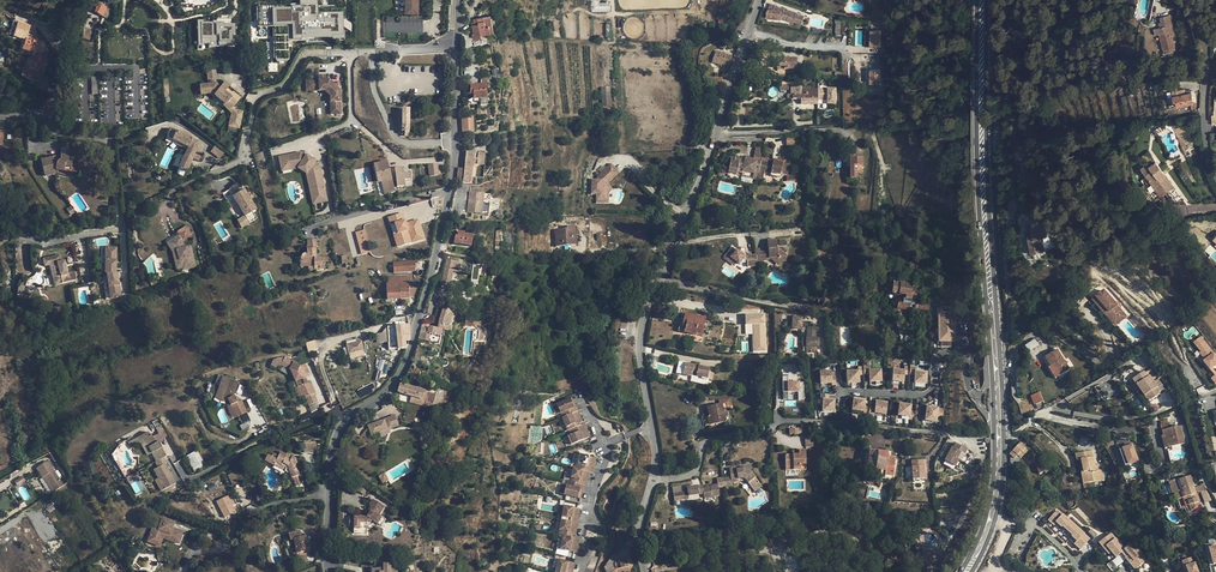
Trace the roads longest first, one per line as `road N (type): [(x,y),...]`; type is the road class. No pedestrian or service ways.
road 1 (residential): [(449,192),(398,376),(383,396),(345,416),(329,451),(329,571)]
road 2 (primary): [(1002,368),(986,176),(986,0)]
road 3 (residential): [(982,446),(922,431),(808,422),(712,438),(698,468),(653,481)]
road 4 (primary): [(976,0),(987,302)]
road 5 (residential): [(671,248),(758,0)]
road 6 (residential): [(186,185),(240,162),(255,103),(284,88),(305,55),(350,52)]
road 7 (residential): [(839,392),(925,394),(936,357),(952,351),(966,361),(967,391),(980,403)]
road 8 (residential): [(653,481),(640,334),(660,279)]
road 9 (residential): [(846,311),(660,279)]
road 10 (residential): [(1002,368),(1032,342),(1048,339),(1099,365),(1110,362),(1114,346),(1089,313)]
road 11 (residential): [(1191,0),(1208,55),(1206,137),(1215,173)]
road 12 (residential): [(40,116),(55,132),(109,141),(121,223)]
road 13 (residential): [(307,232),(449,192)]
road 14 (residential): [(456,47),(449,192)]
road 15 (residential): [(40,116),(88,0)]

